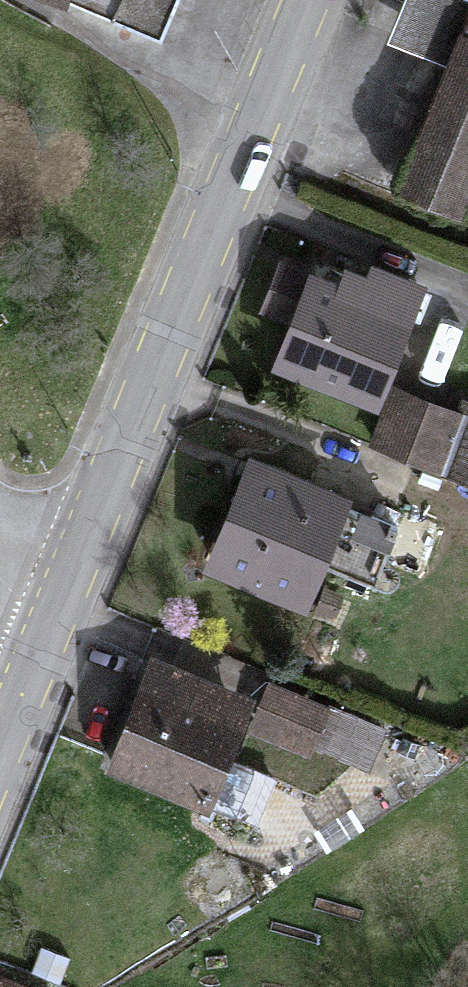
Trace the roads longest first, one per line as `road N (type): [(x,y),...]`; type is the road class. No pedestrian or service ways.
road 1 (primary): [(46,631),(304,0)]
road 2 (primary): [(0,748),(46,631)]

